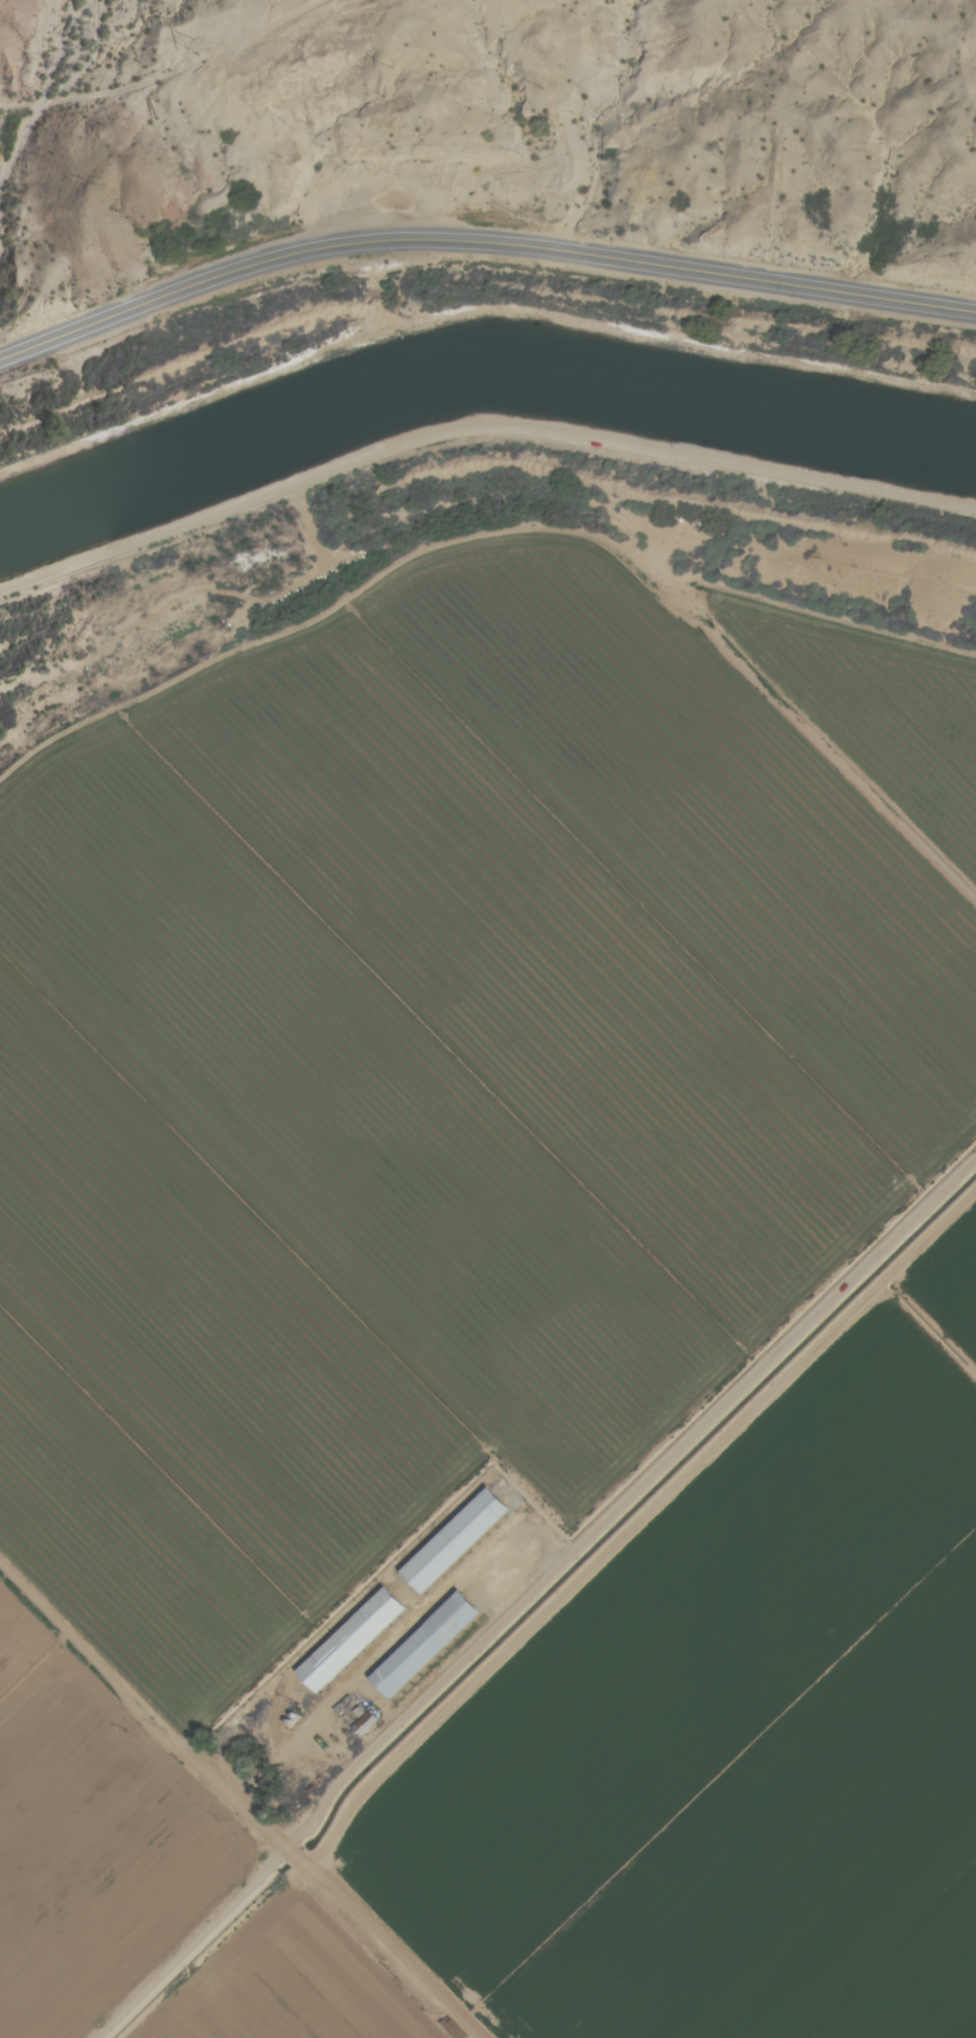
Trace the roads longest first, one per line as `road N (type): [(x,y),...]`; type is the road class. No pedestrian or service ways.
road 1 (trunk): [(0,365),(244,273),(407,244),(526,250),(975,314)]

